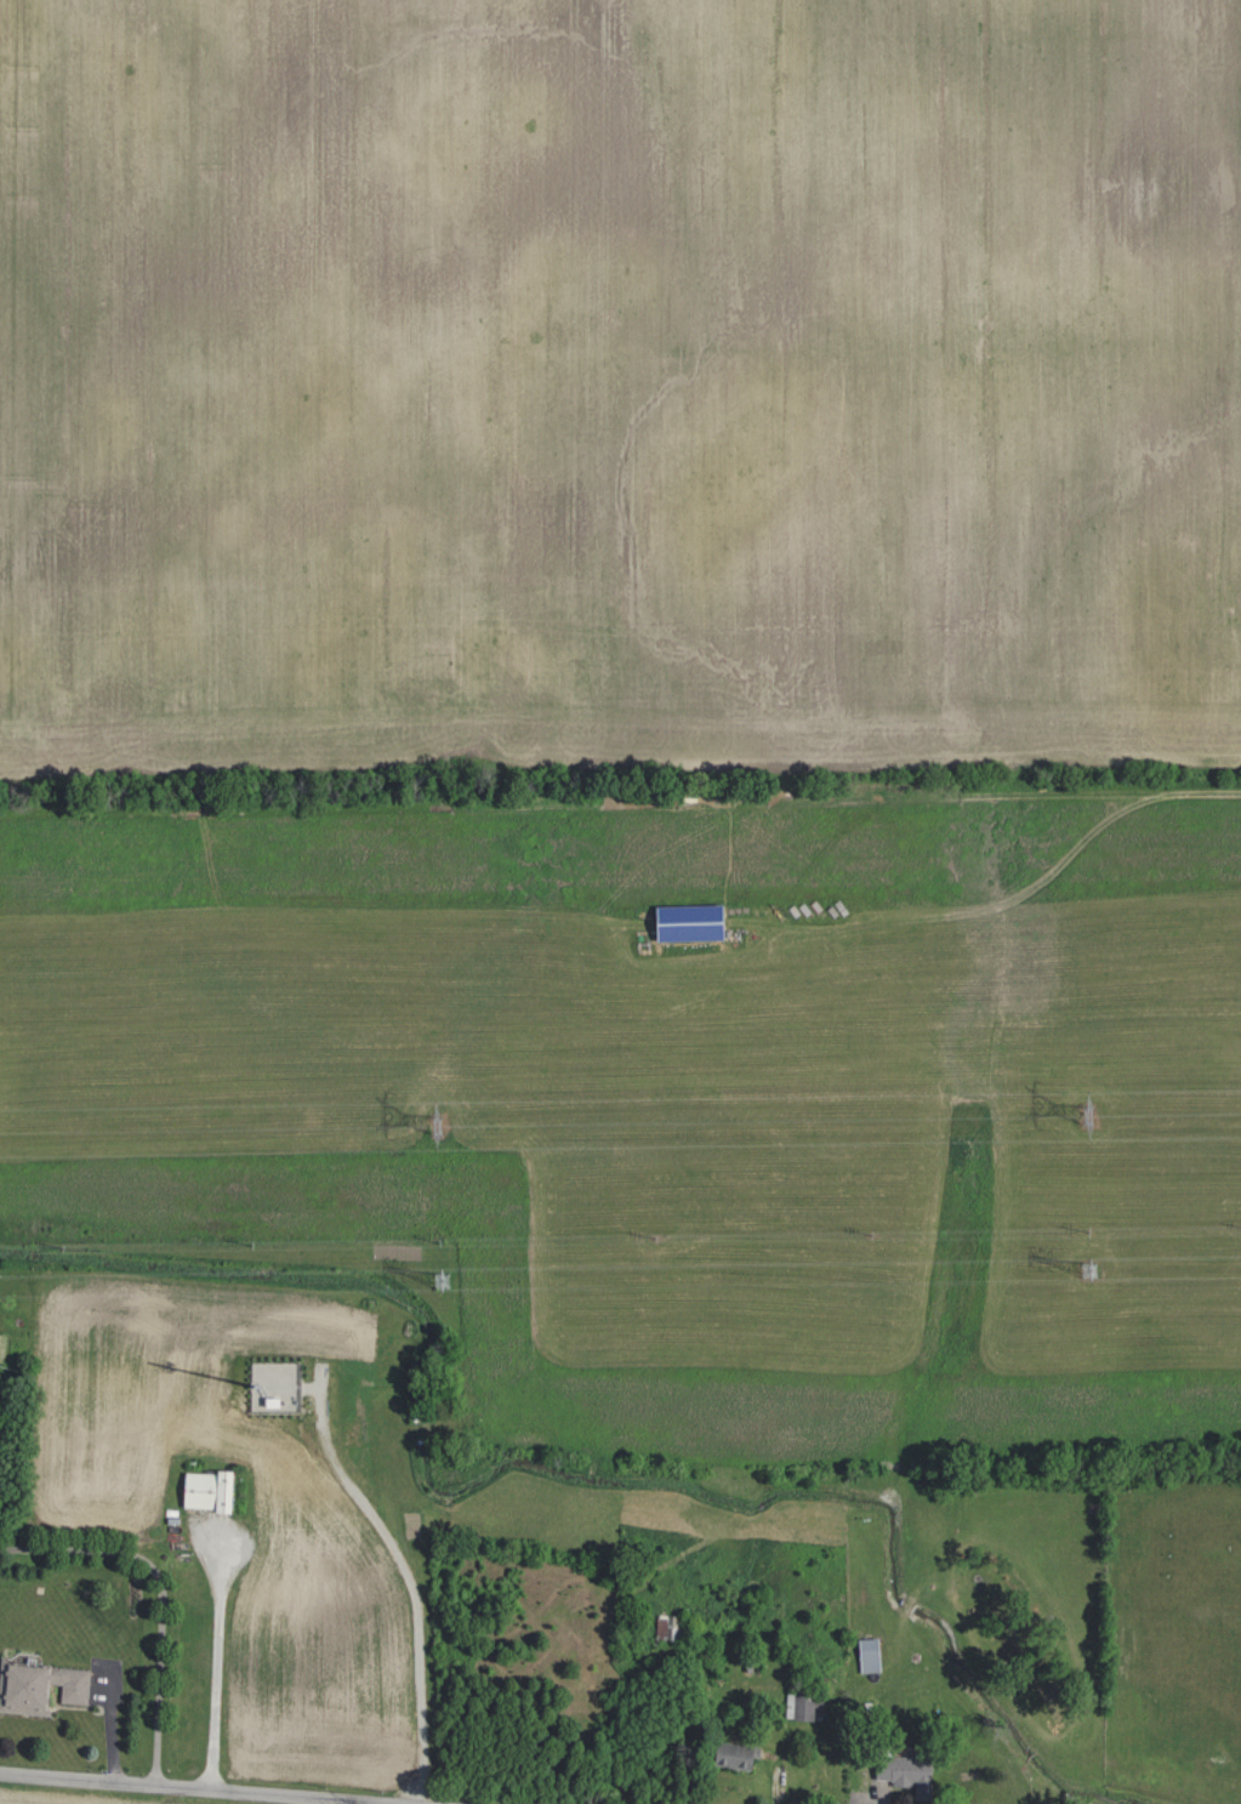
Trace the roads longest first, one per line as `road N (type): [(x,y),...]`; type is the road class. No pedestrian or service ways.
road 1 (track): [(740,918),(875,921),(1026,897),(1108,815),(1135,799),(1162,790),(1240,789)]
road 2 (residential): [(403,1803),(0,1774)]

